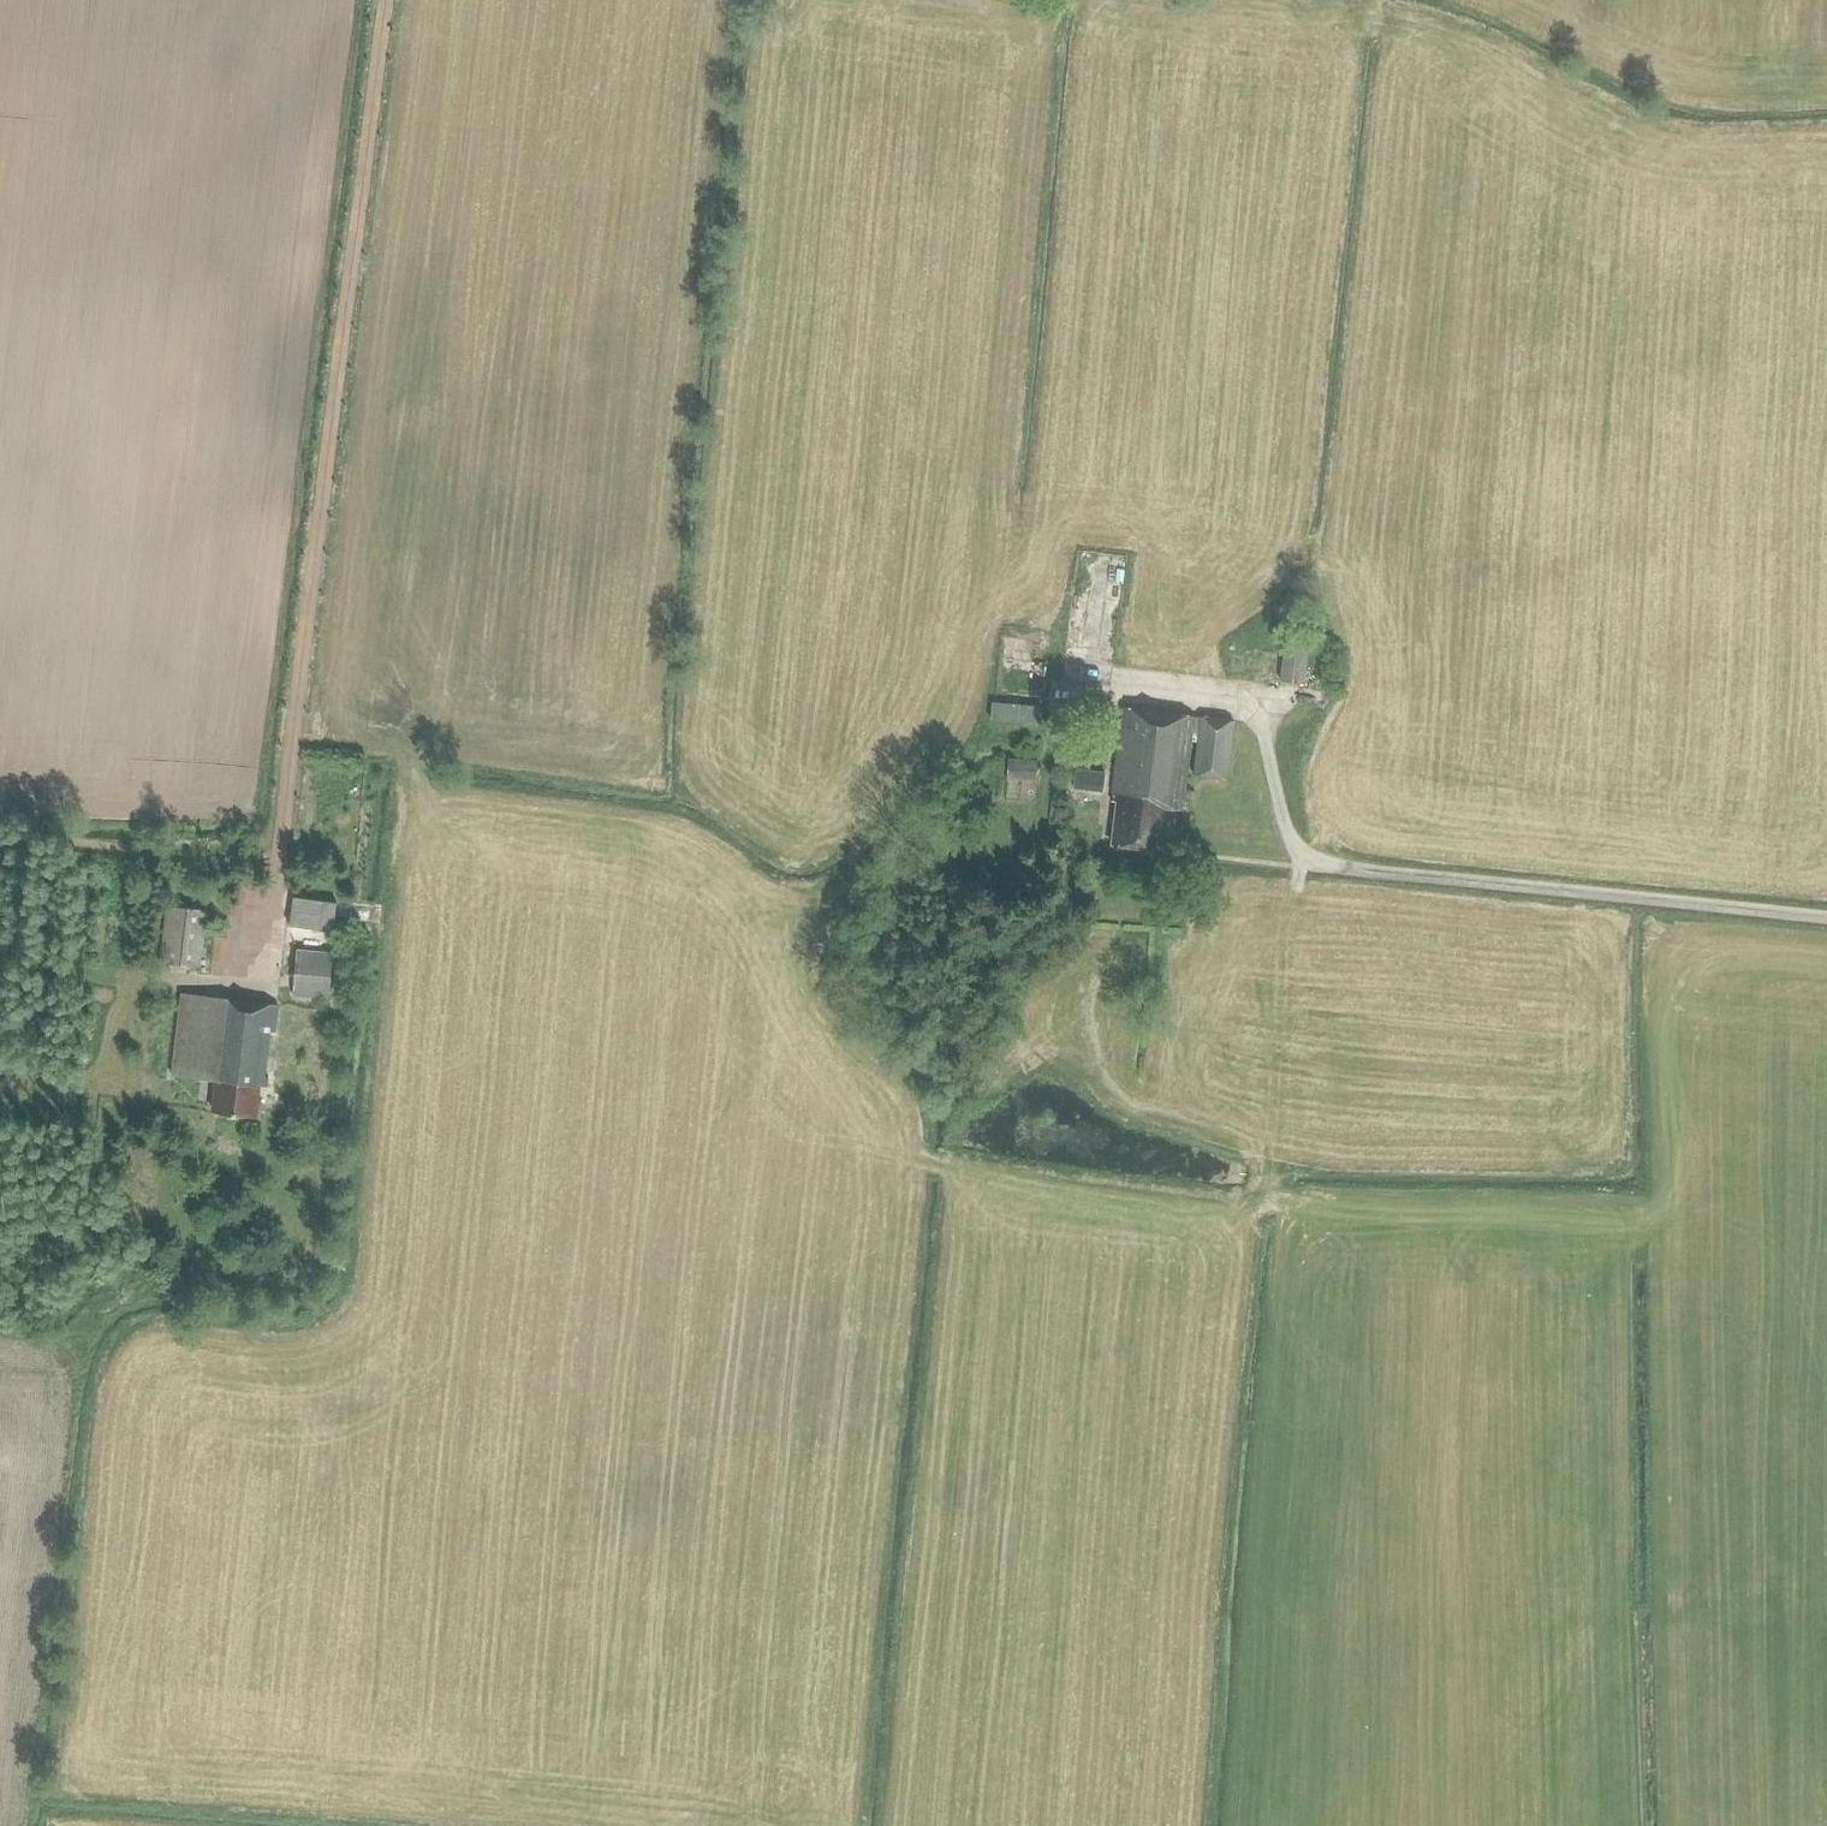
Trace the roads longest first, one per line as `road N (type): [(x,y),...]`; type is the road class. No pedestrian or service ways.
road 1 (track): [(281,938),(310,616),(388,0)]

